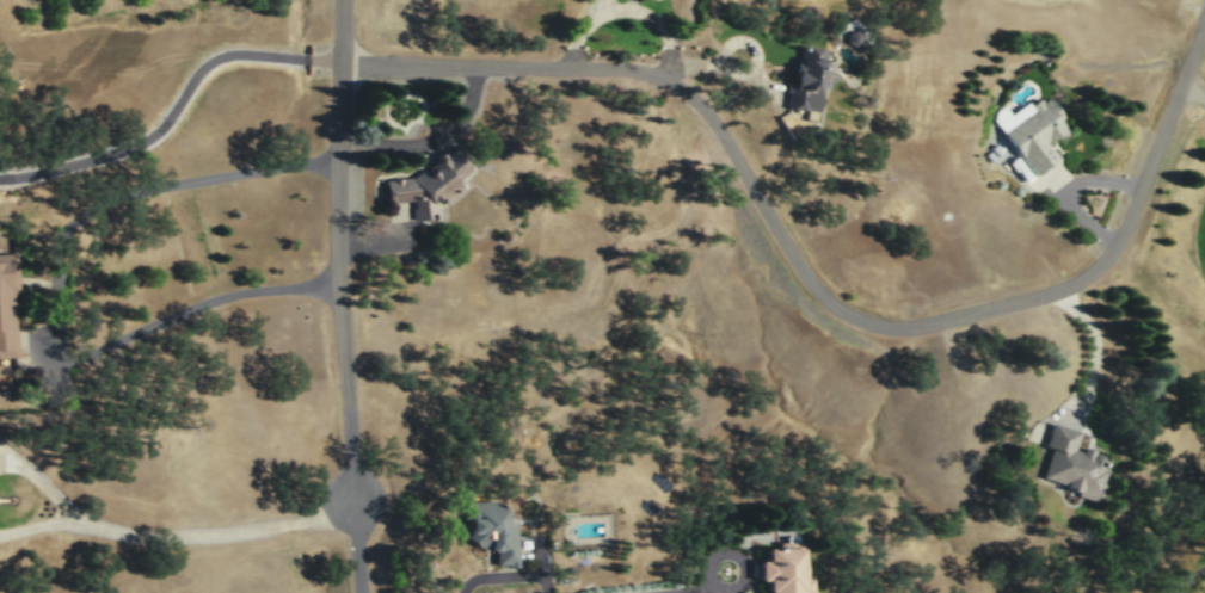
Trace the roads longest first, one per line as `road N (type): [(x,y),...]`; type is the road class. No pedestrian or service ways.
road 1 (residential): [(1204,43),(1126,229),(1098,267),(1057,290),(909,325),(867,321),(826,299),(720,130),(663,78),(626,68),(346,61)]
road 2 (residential): [(347,0),(346,246),(361,592)]

